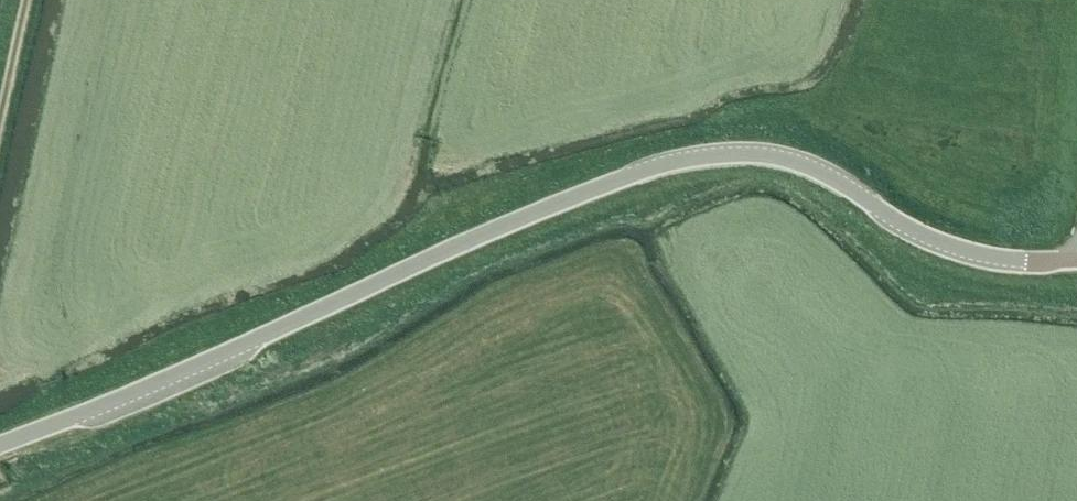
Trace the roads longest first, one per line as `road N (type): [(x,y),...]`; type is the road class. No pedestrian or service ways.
road 1 (tertiary): [(0,444),(449,248),(699,157),(780,154),(929,236),(1000,258),(1076,258)]

